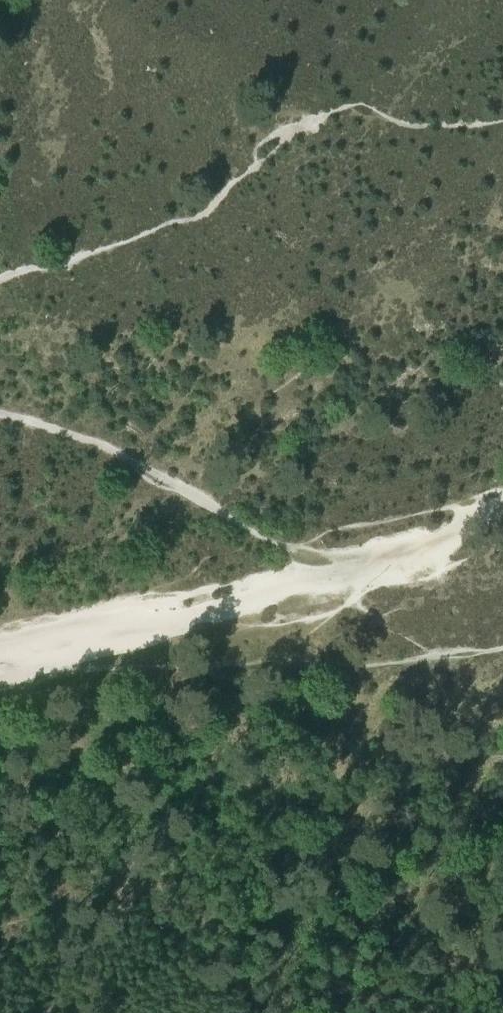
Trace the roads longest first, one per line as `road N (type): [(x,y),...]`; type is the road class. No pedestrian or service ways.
road 1 (track): [(502,521),(334,580),(0,648)]

